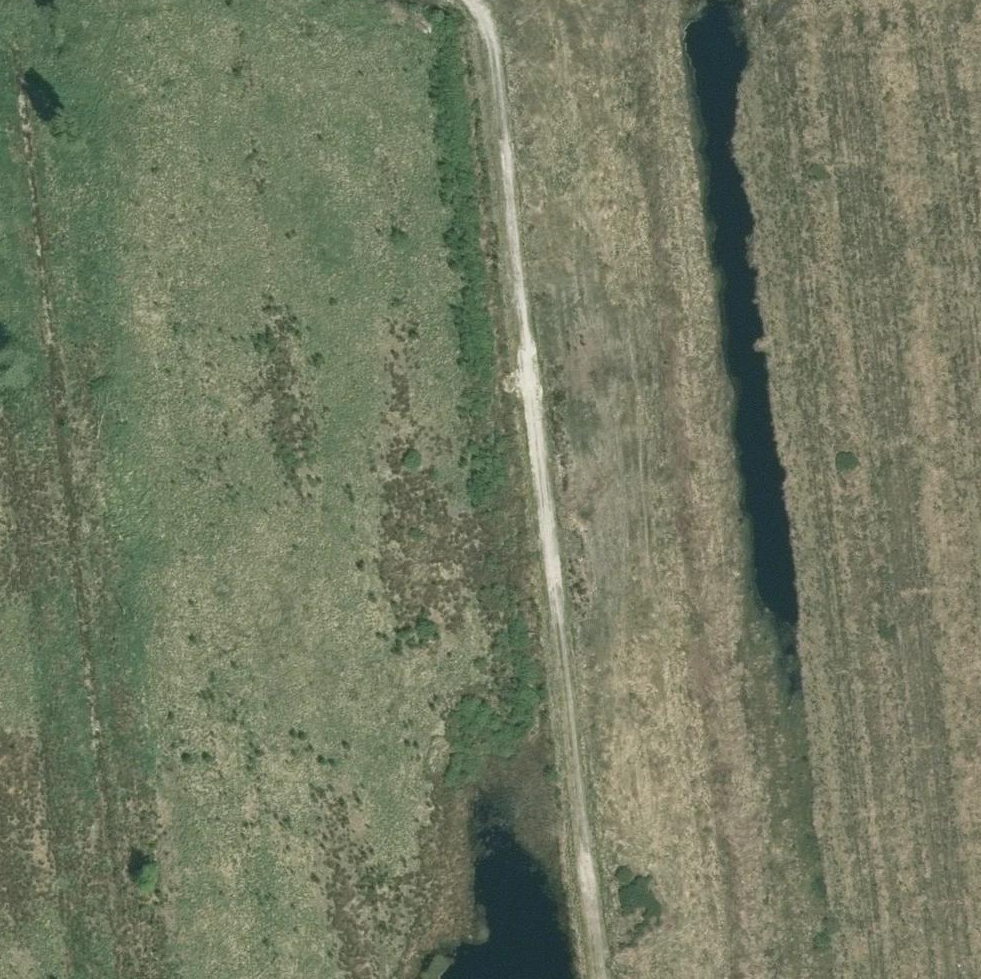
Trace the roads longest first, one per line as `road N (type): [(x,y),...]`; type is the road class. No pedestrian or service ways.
road 1 (track): [(601,978),(506,100),(496,28),(475,0)]

